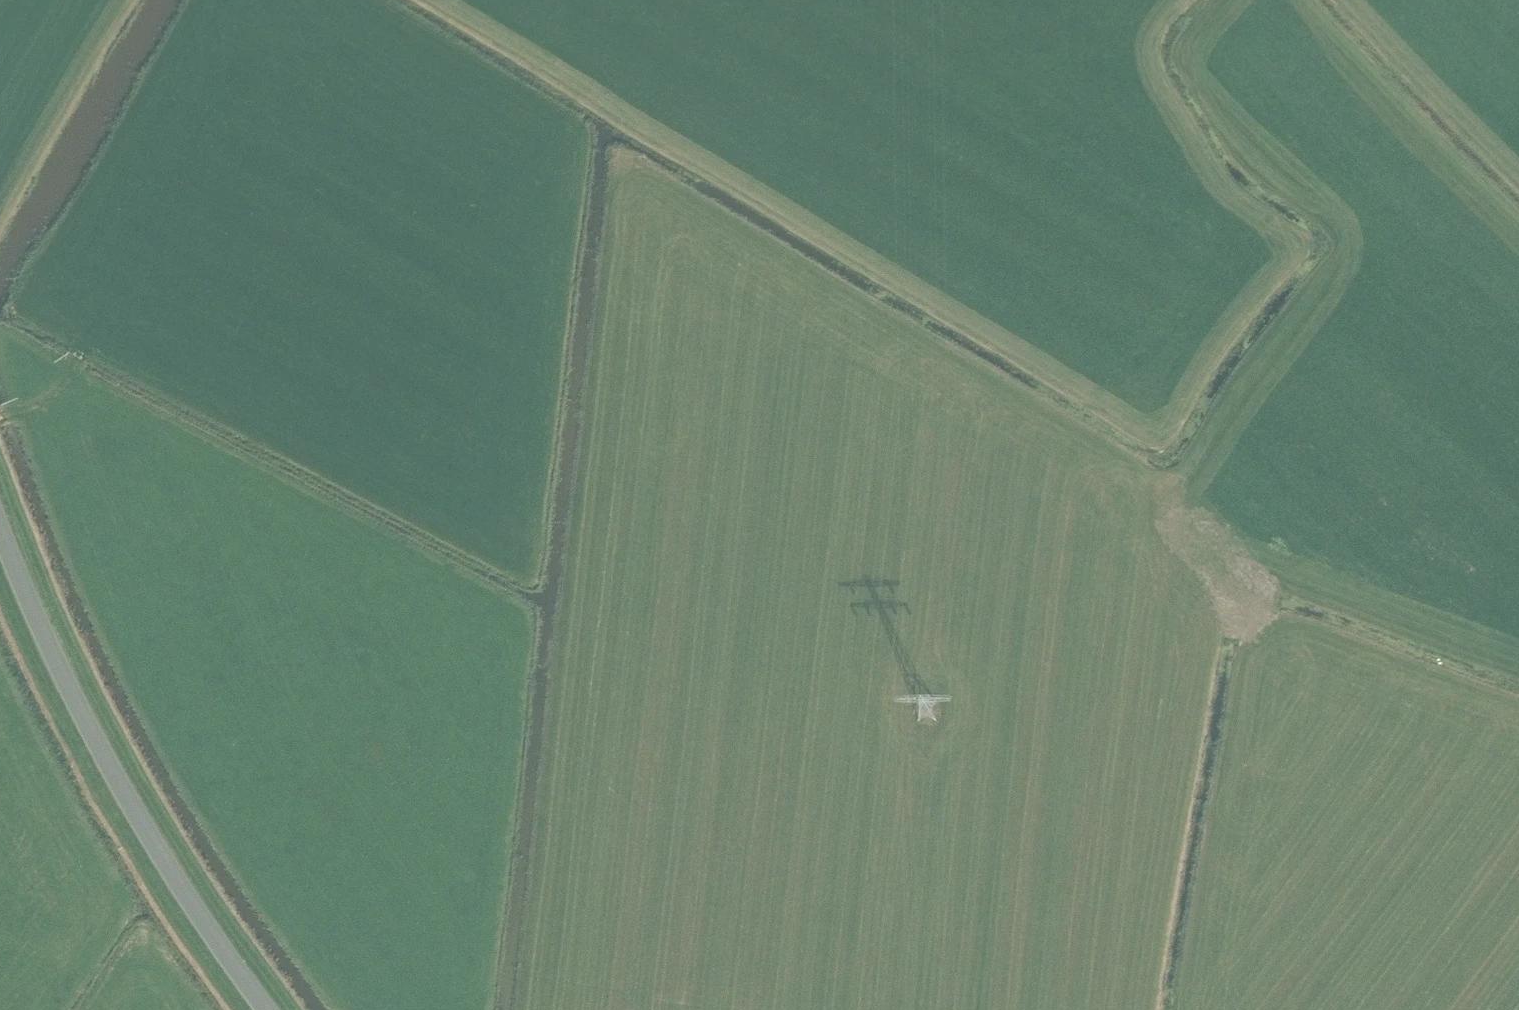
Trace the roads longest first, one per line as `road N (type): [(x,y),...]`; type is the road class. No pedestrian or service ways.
road 1 (tertiary): [(265,1009),(93,736),(0,527)]

